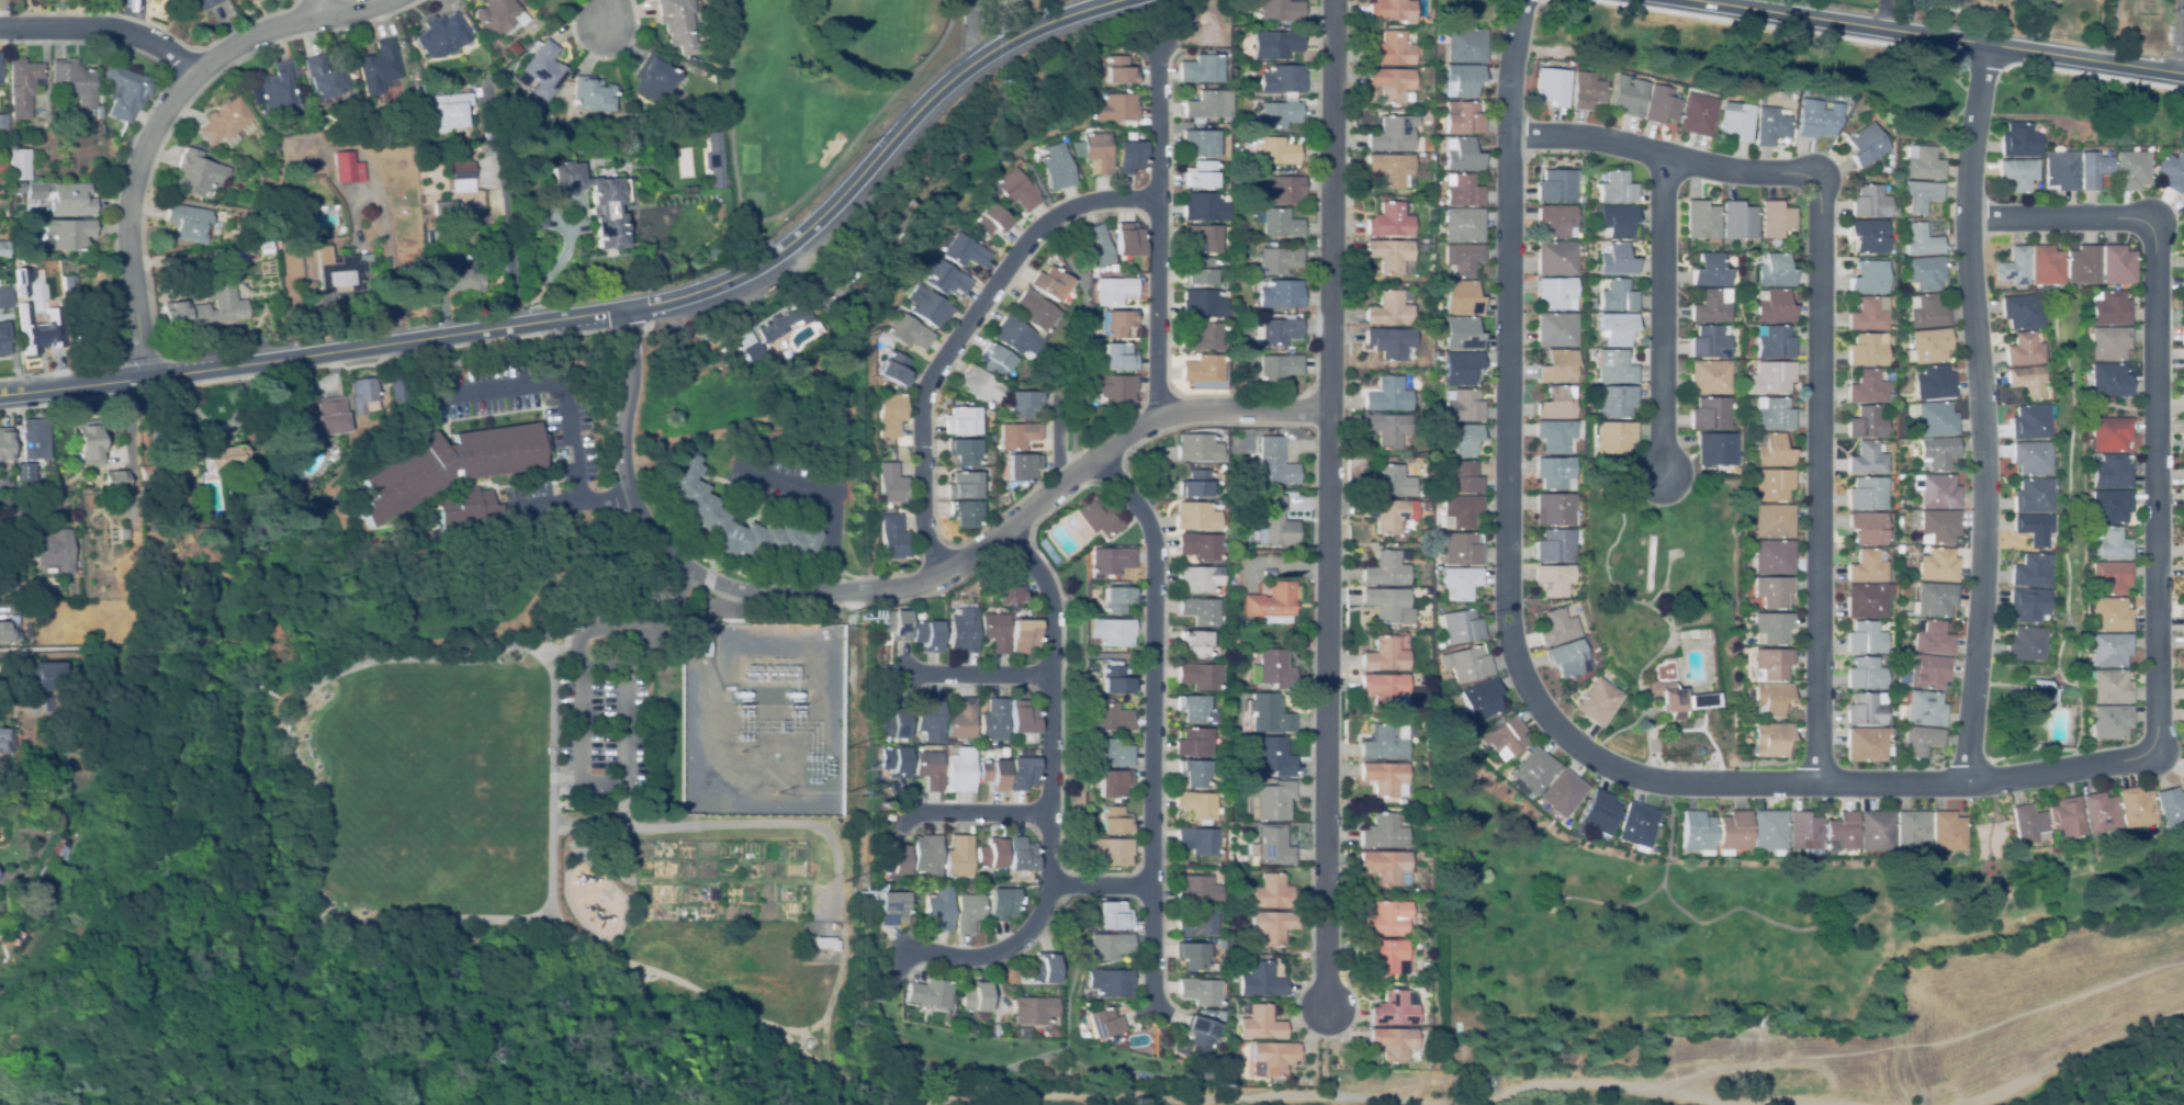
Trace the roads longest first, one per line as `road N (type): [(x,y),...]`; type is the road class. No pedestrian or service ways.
road 1 (residential): [(1523,0),(1509,134),(1507,616),(1516,663),(1560,735),(1637,776),(1697,785),(2039,777),(2141,762),(2155,751)]
road 2 (tertiary): [(146,379),(623,308),(734,277),(815,222),(971,63),(1060,16),(1122,0)]
road 3 (residential): [(1333,0),(1325,1008)]
road 4 (residential): [(623,308),(630,359),(623,465),(632,496),(667,550),(699,574),(747,591),(903,591),(1011,533),(1159,418),(1330,409)]
road 5 (residential): [(1968,781),(1985,550),(1970,165),(1989,44)]
road 6 (residential): [(1820,184),(1819,786)]
road 7 (residential): [(1097,459),(1135,503),(1155,548),(1151,1010)]
road 8 (residential): [(1011,533),(1046,580),(1055,616),(1051,884),(1021,941),(982,959),(891,952)]
road 9 (residential): [(146,379),(126,208),(156,120),(193,78),(262,34),(392,0)]
road 10 (residential): [(2155,751),(2157,249),(2150,226)]
road 11 (residential): [(943,576),(924,525),(924,411),(945,357),(1032,237),(1062,213),(1103,200),(1160,200)]
road 12 (tertiary): [(1701,0),(2183,73)]
road 13 (residential): [(1160,46),(1159,418)]
road 14 (residential): [(1664,158),(1665,475)]
road 15 (residential): [(1509,134),(1630,147),(1700,168),(1820,184)]
road 16 (residential): [(193,78),(169,52),(139,37),(0,26)]
road 17 (residential): [(2150,226),(1971,219)]
road 18 (tertiary): [(0,395),(146,379)]
road 19 (residential): [(1049,813),(909,812)]
road 20 (residential): [(1049,675),(910,673)]

